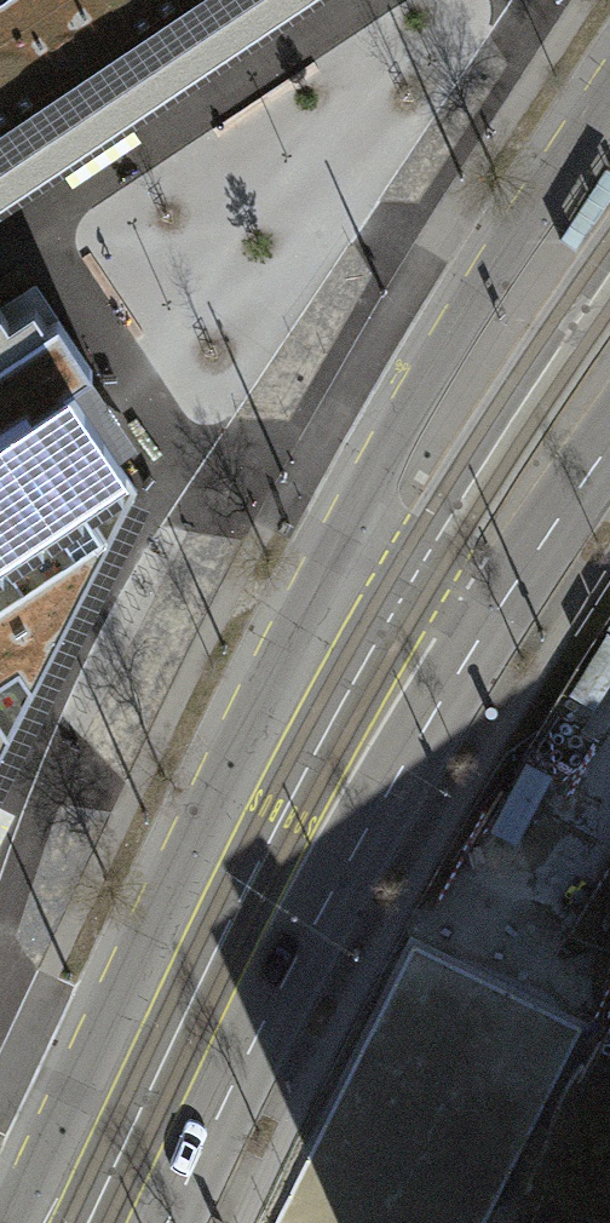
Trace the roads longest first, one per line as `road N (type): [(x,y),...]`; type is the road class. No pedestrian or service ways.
road 1 (tertiary): [(609,87),(372,460),(0,1219)]
road 2 (tertiary): [(169,1222),(378,787),(609,442)]

